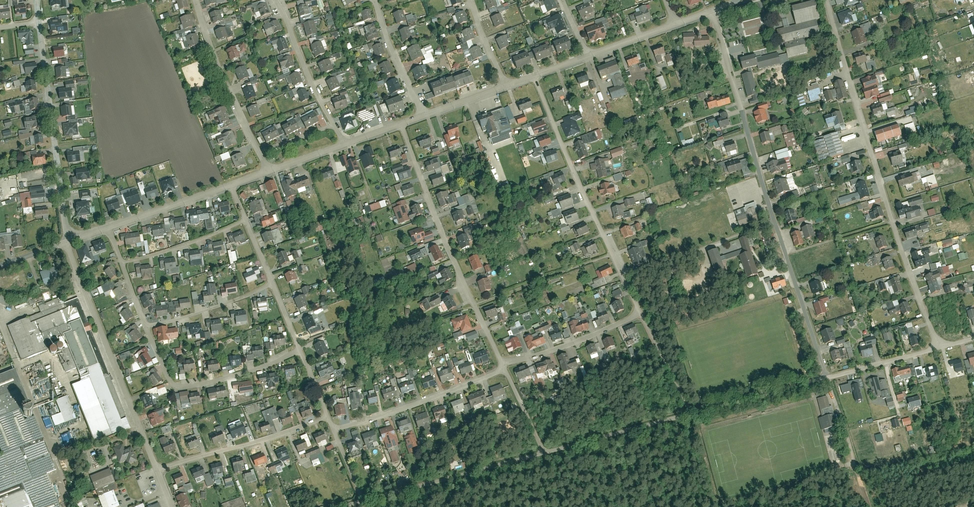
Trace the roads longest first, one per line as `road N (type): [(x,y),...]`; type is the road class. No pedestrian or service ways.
road 1 (residential): [(827,379),(712,11)]
road 2 (residential): [(938,349),(827,0)]
road 3 (residential): [(640,313),(535,77)]
road 4 (residential): [(401,125),(501,363)]
road 5 (residential): [(67,242),(155,469)]
road 6 (residential): [(39,23),(67,242)]
road 7 (residential): [(146,326),(178,386),(300,351)]
road 8 (residential): [(544,452),(361,500)]
road 9 (residential): [(195,0),(267,172)]
road 10 (residential): [(332,429),(503,369)]
road 11 (residential): [(155,469),(327,416)]
road 12 (residential): [(276,0),(345,145)]
road 13 (residential): [(693,414),(544,452)]
road 14 (residential): [(501,363),(640,313)]
road 15 (residential): [(827,379),(693,414)]
road 16 (residential): [(146,326),(272,283)]
road 17 (residential): [(107,227),(232,184)]
road 18 (residential): [(121,262),(245,221)]
road 19 (residential): [(423,117),(374,0)]

